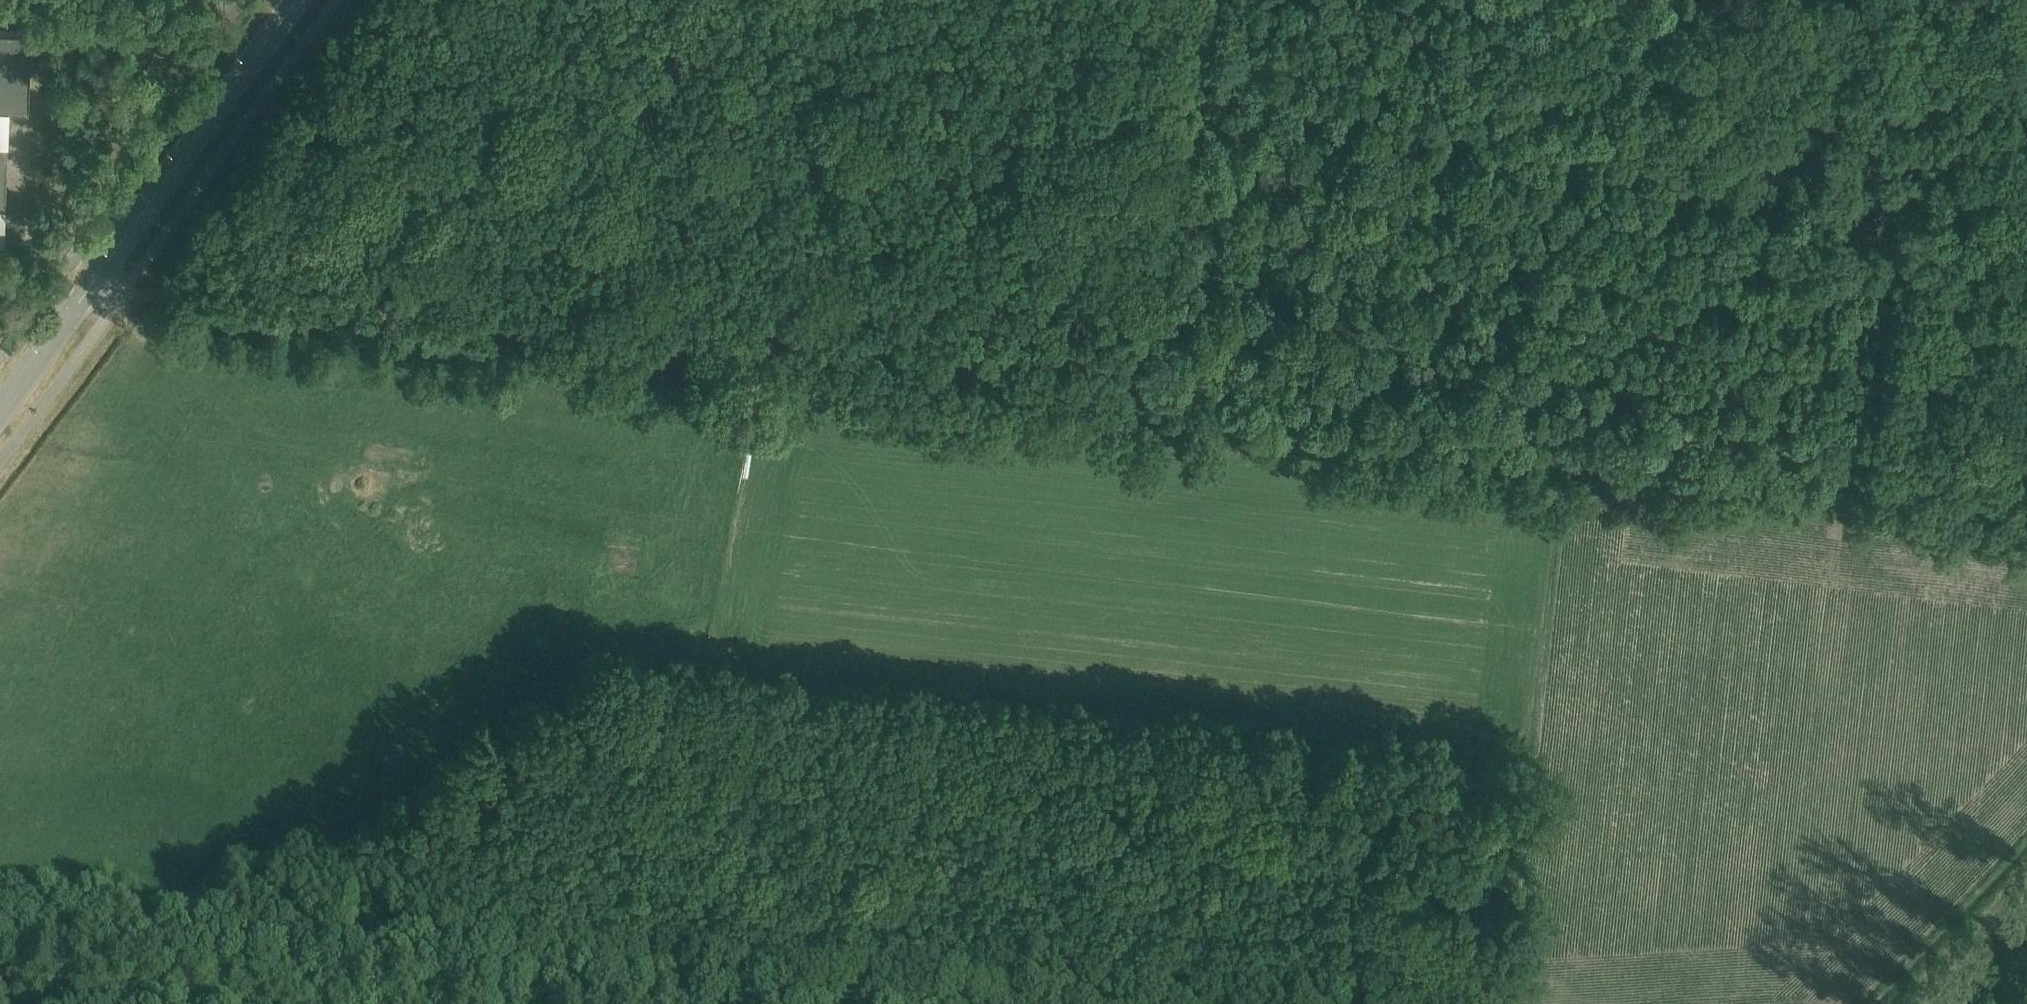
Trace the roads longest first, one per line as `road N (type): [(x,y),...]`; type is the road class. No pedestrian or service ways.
road 1 (tertiary): [(0,419),(305,0)]
road 2 (track): [(0,977),(217,1003)]

